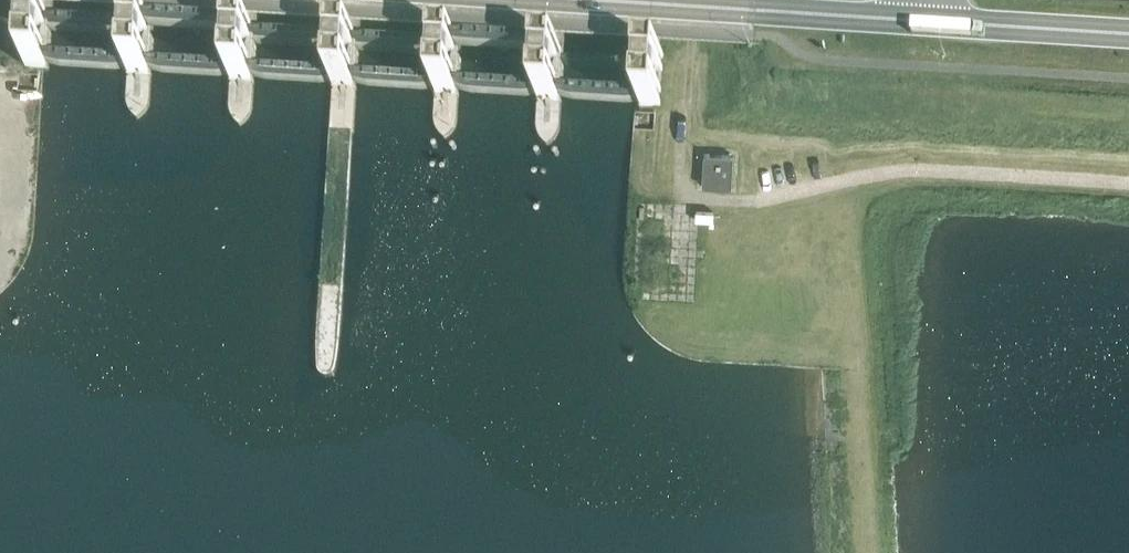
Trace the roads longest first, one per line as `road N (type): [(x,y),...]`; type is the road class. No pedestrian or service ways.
road 1 (primary): [(933,23),(537,0)]
road 2 (primary): [(1128,35),(933,23)]

